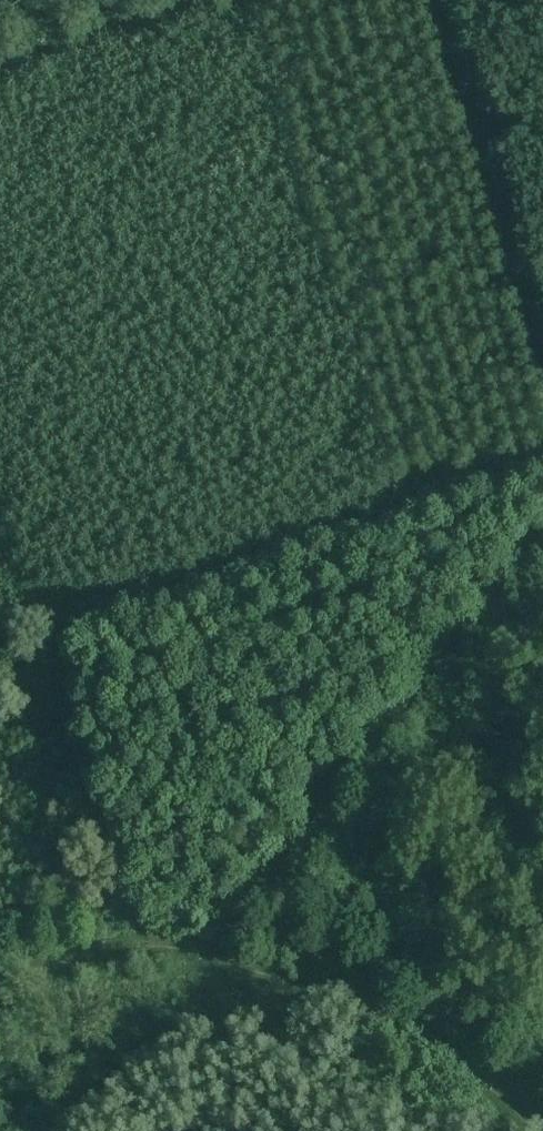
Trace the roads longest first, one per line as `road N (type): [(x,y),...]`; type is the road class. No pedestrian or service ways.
road 1 (track): [(542,290),(451,0)]
road 2 (track): [(40,1130),(148,1044),(229,956)]
road 3 (track): [(228,0),(0,67)]

